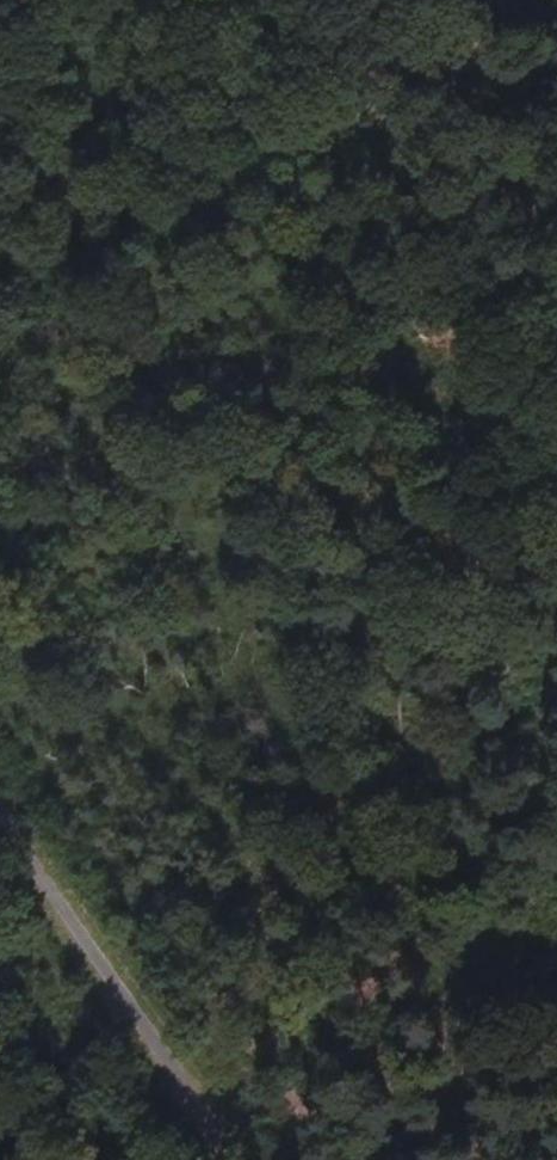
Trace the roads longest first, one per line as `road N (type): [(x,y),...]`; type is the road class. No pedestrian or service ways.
road 1 (track): [(0,825),(230,1159)]

